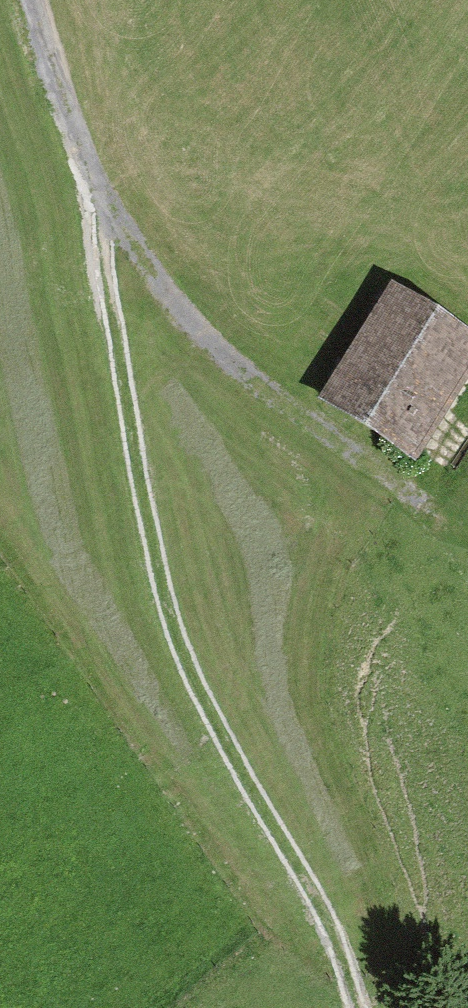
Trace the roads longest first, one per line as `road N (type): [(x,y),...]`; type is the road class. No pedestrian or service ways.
road 1 (track): [(89,199),(174,625),(312,893),(352,1007)]
road 2 (track): [(33,0),(89,199),(268,415),(467,550)]

